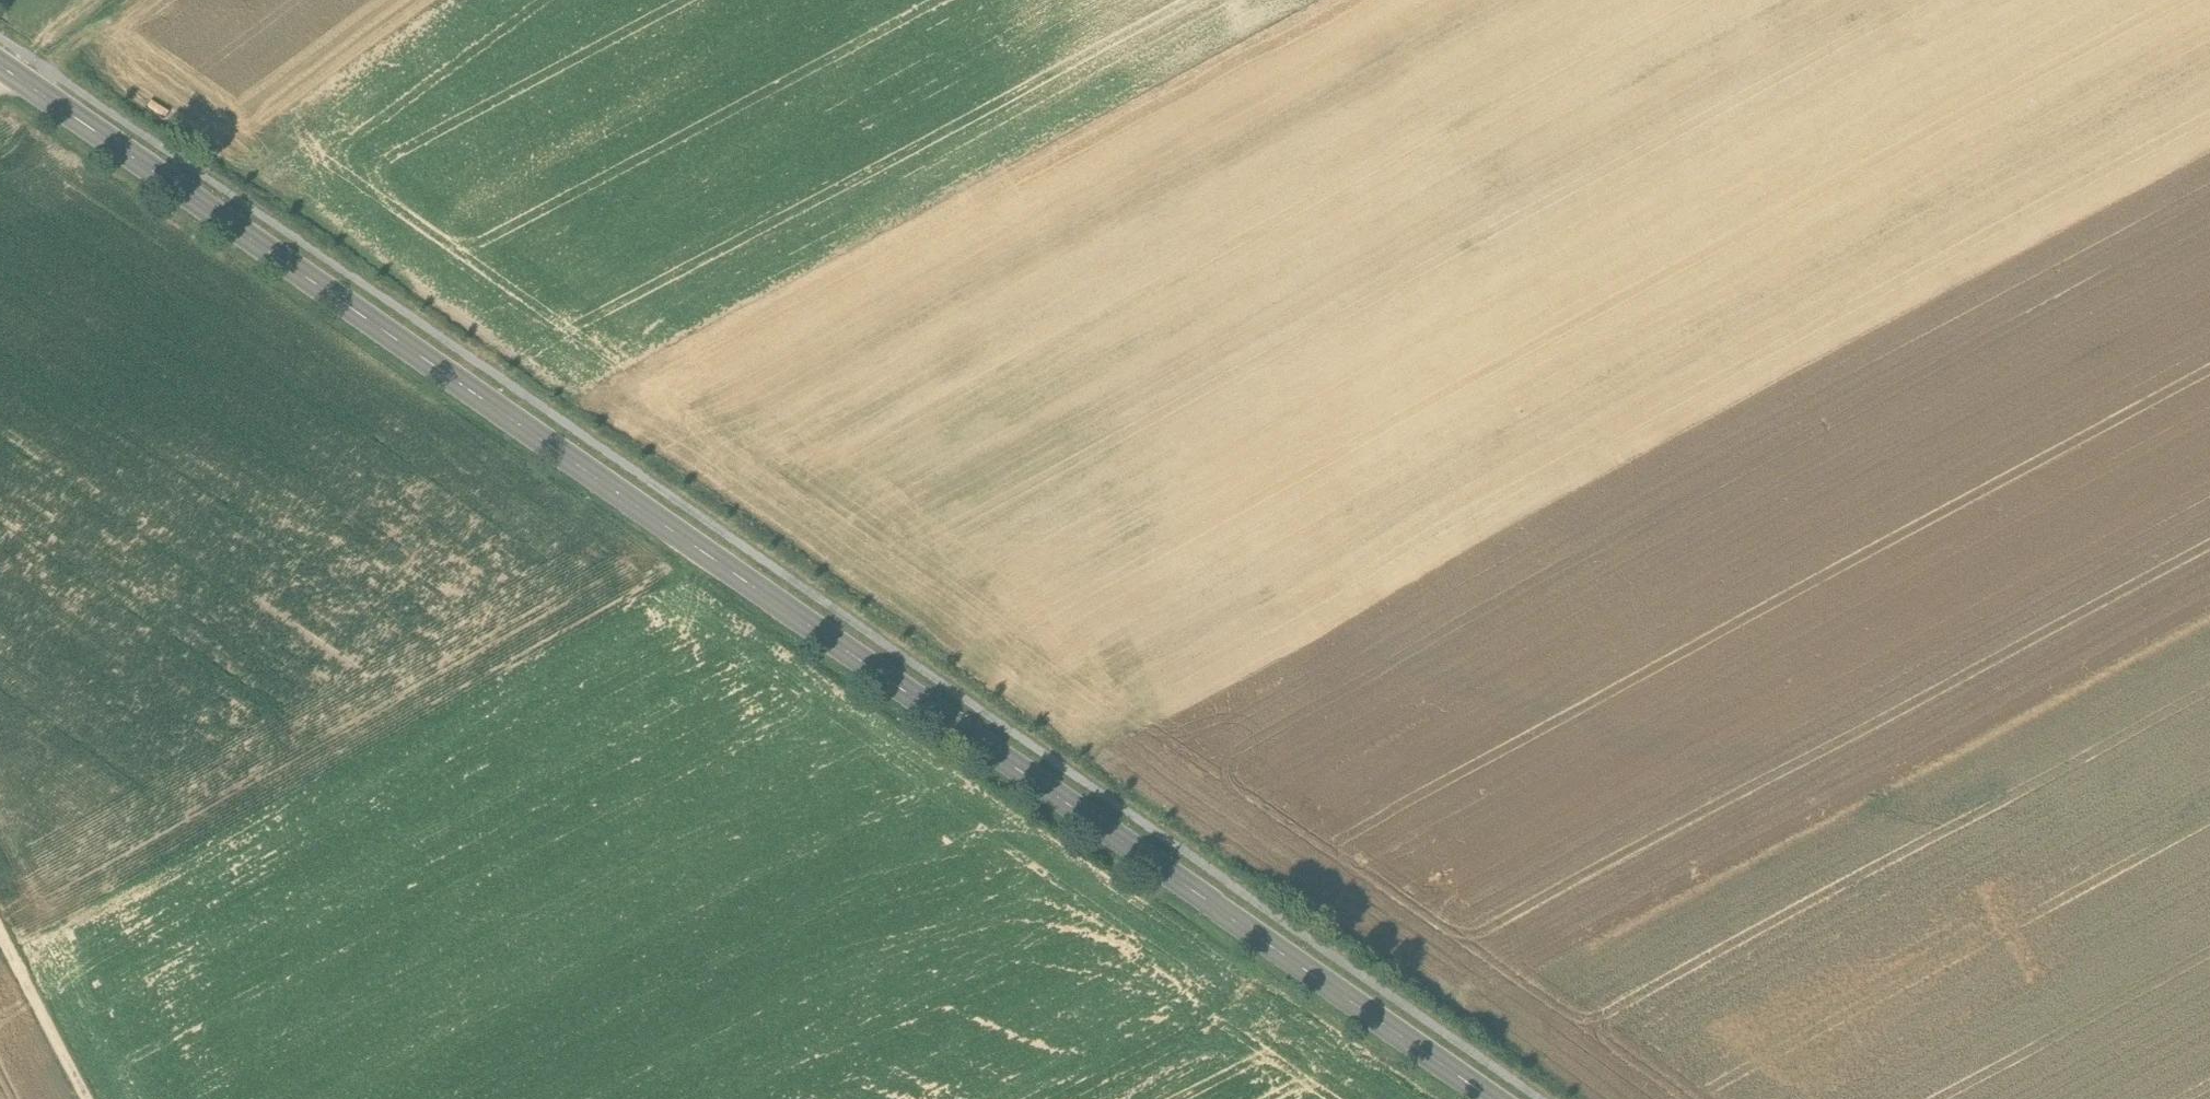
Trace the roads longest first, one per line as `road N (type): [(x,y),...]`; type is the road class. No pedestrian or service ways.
road 1 (secondary): [(0,68),(1491,1098)]
road 2 (track): [(94,1098),(0,925)]

